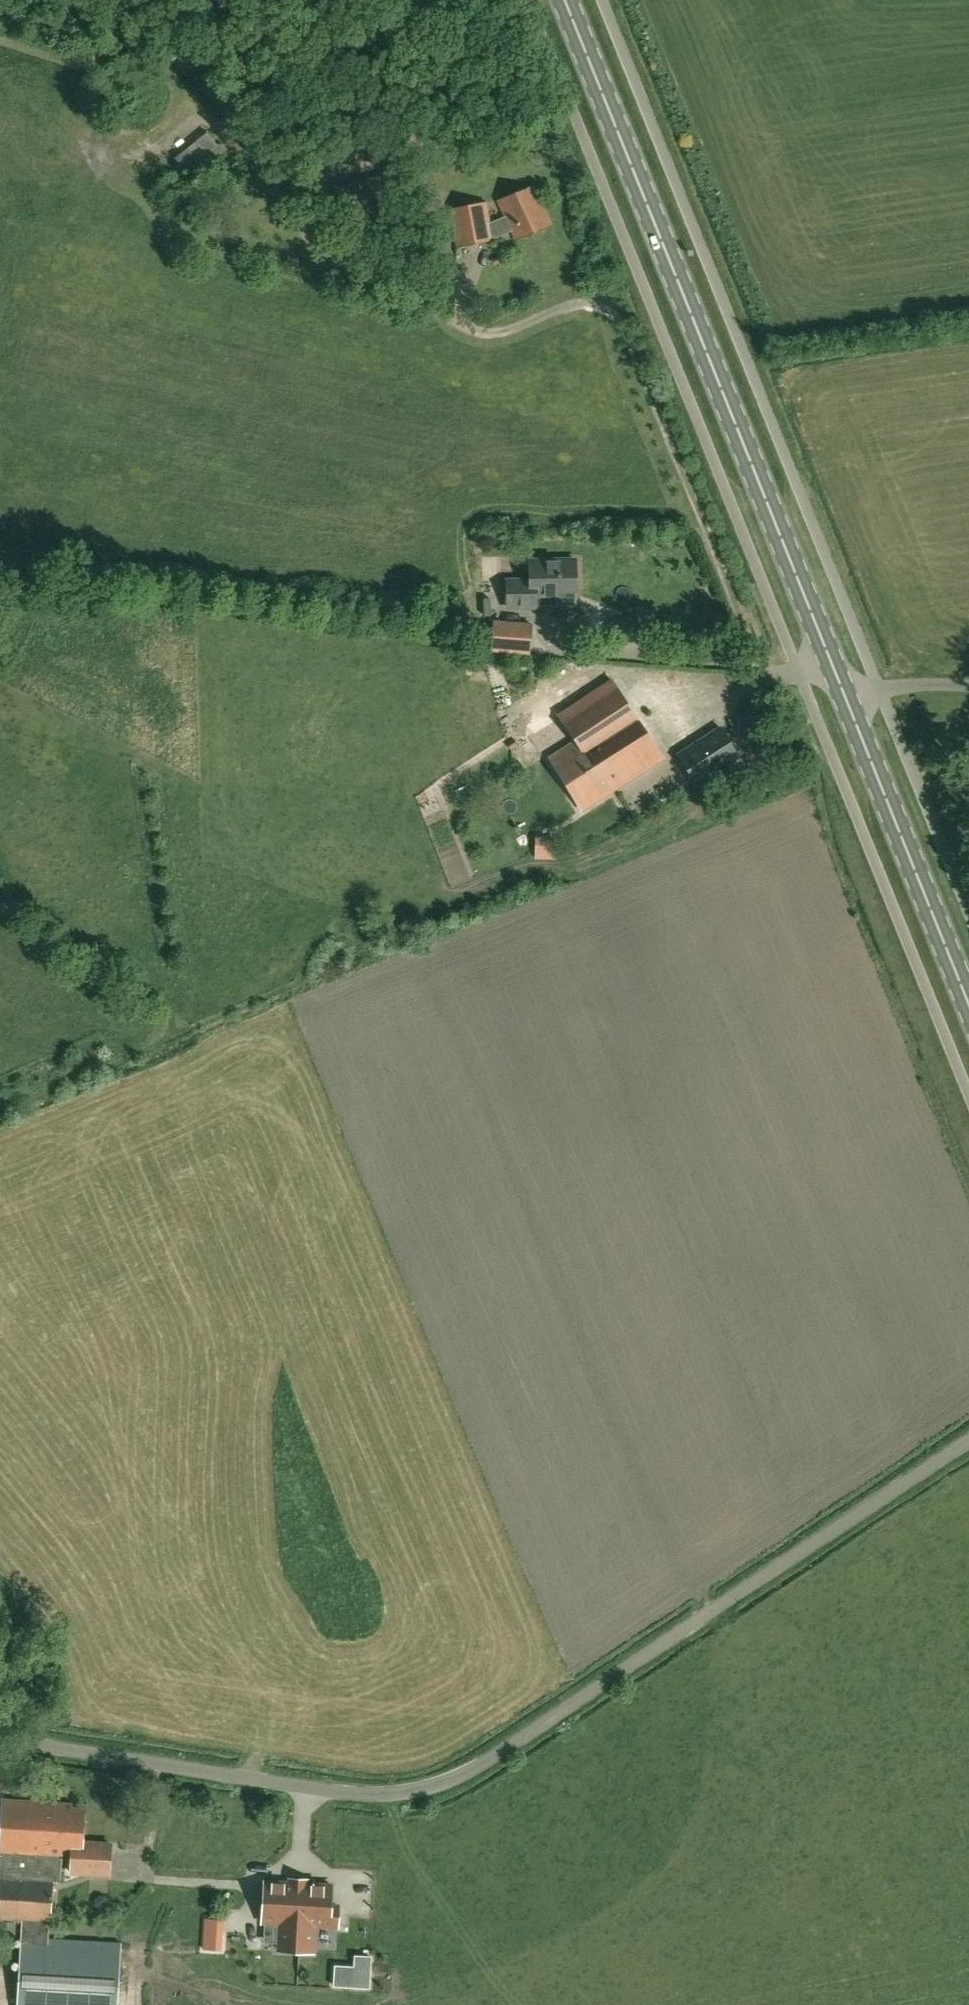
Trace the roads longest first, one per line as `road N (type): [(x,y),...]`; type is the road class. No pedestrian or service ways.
road 1 (secondary): [(968,998),(566,0)]
road 2 (unclassified): [(0,1728),(390,1785),(460,1773),(968,1447)]

